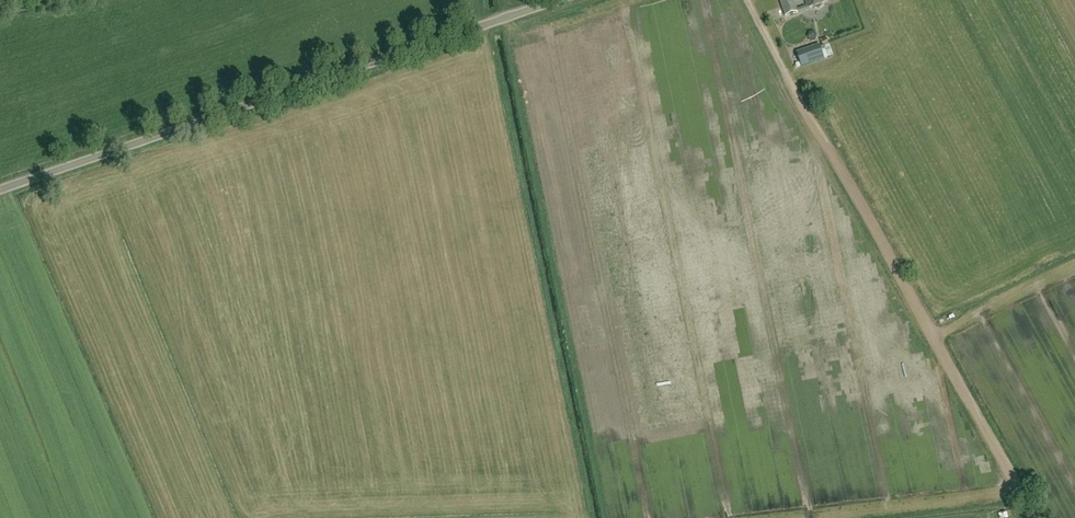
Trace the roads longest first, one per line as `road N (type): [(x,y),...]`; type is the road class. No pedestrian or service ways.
road 1 (unclassified): [(0,190),(560,0)]
road 2 (track): [(747,0),(1034,517)]

